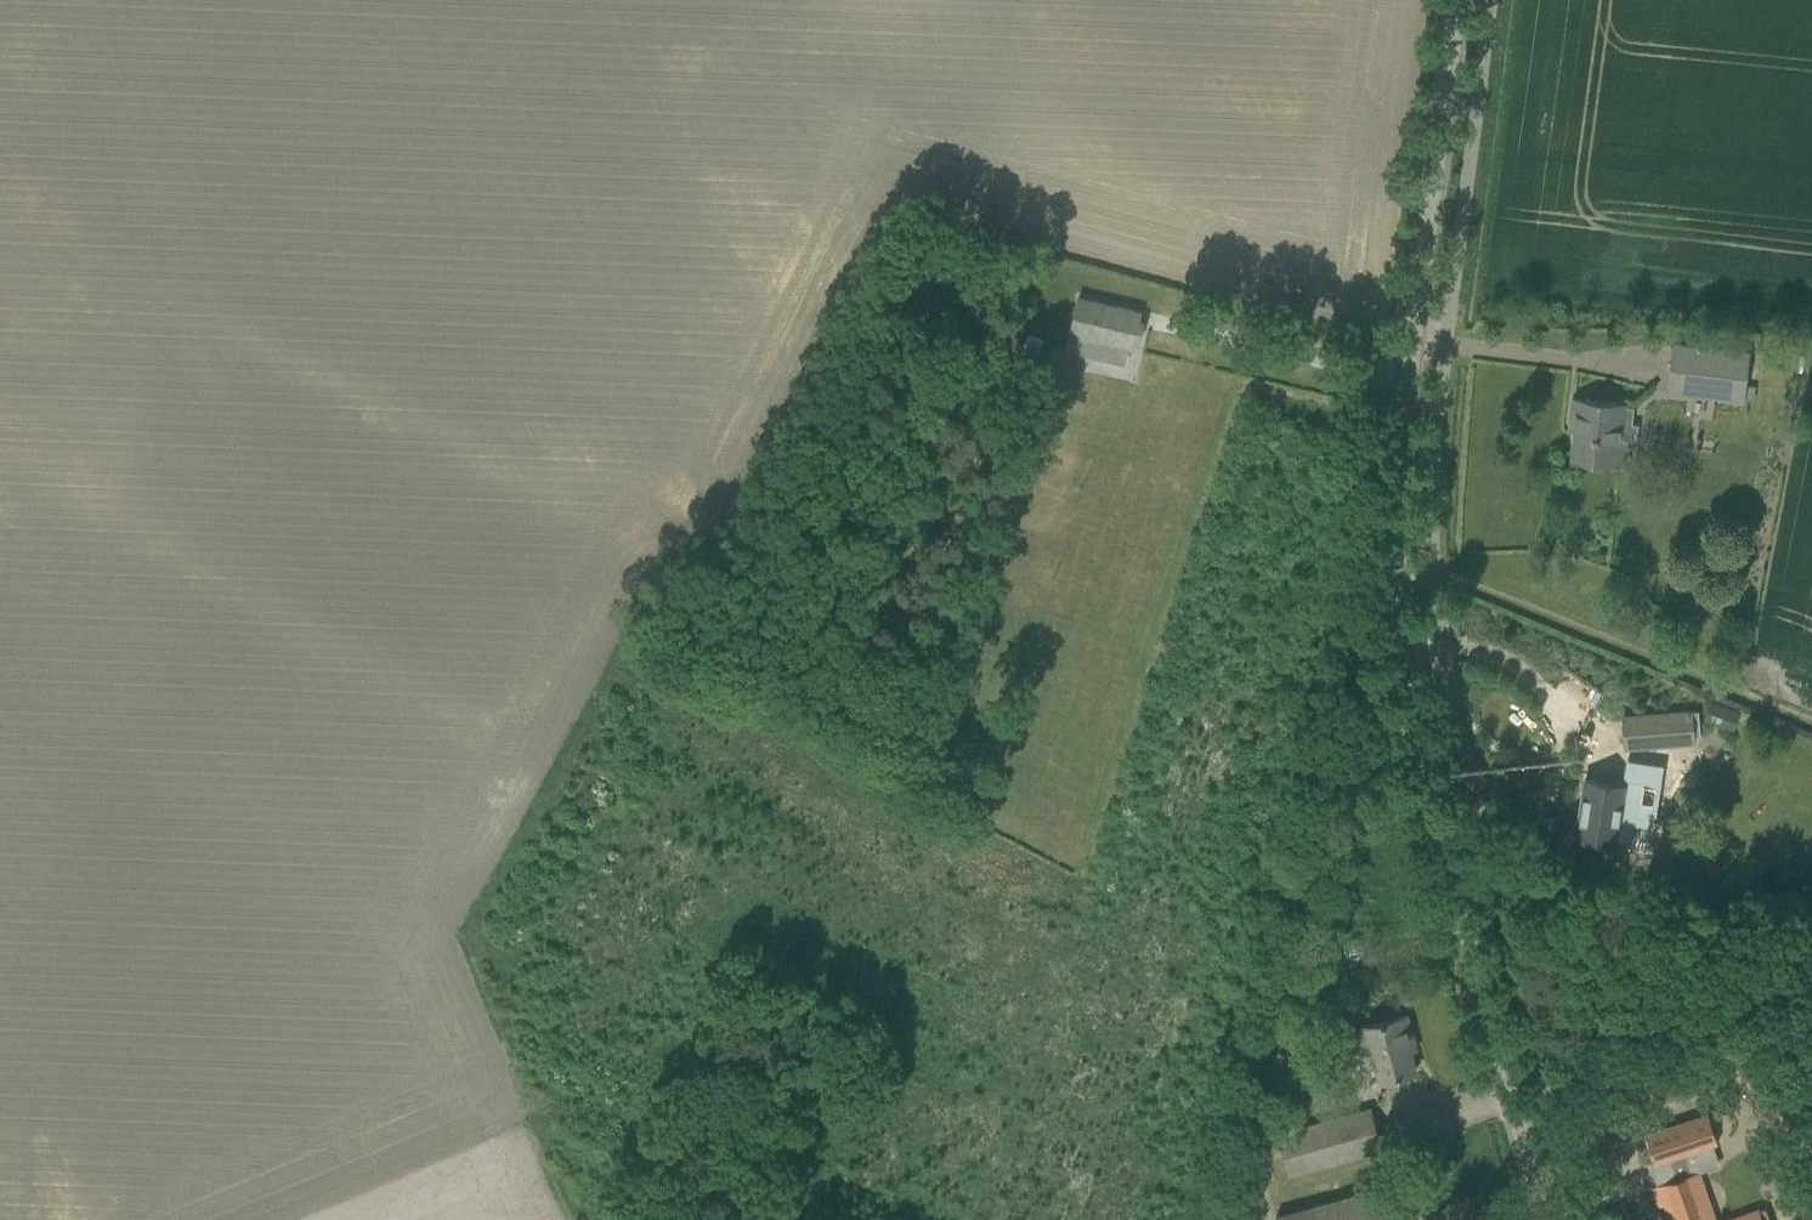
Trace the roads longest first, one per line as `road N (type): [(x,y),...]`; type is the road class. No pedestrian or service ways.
road 1 (tertiary): [(1544,1219),(1411,729),(1400,636),(1394,486),(1458,0)]

